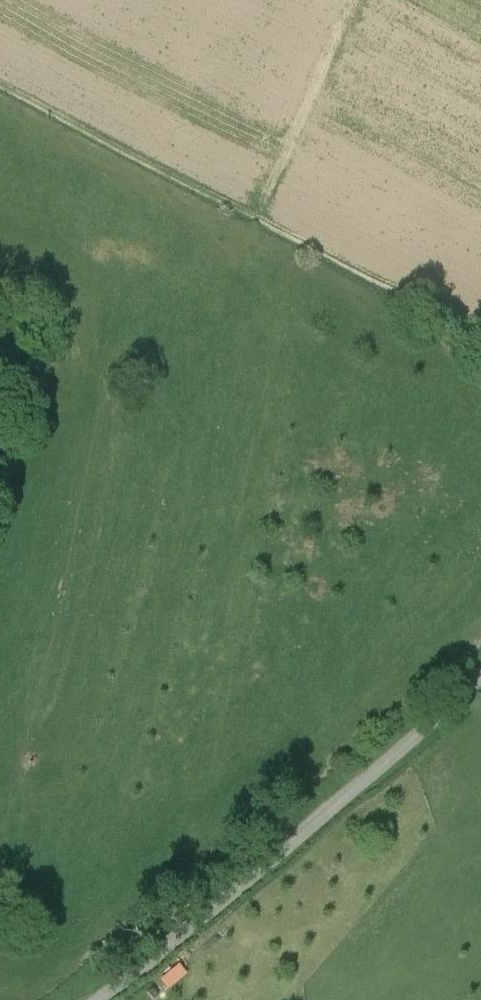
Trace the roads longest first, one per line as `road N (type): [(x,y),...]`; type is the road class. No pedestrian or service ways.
road 1 (track): [(480,349),(0,88)]
road 2 (unclassified): [(95,999),(480,674)]

